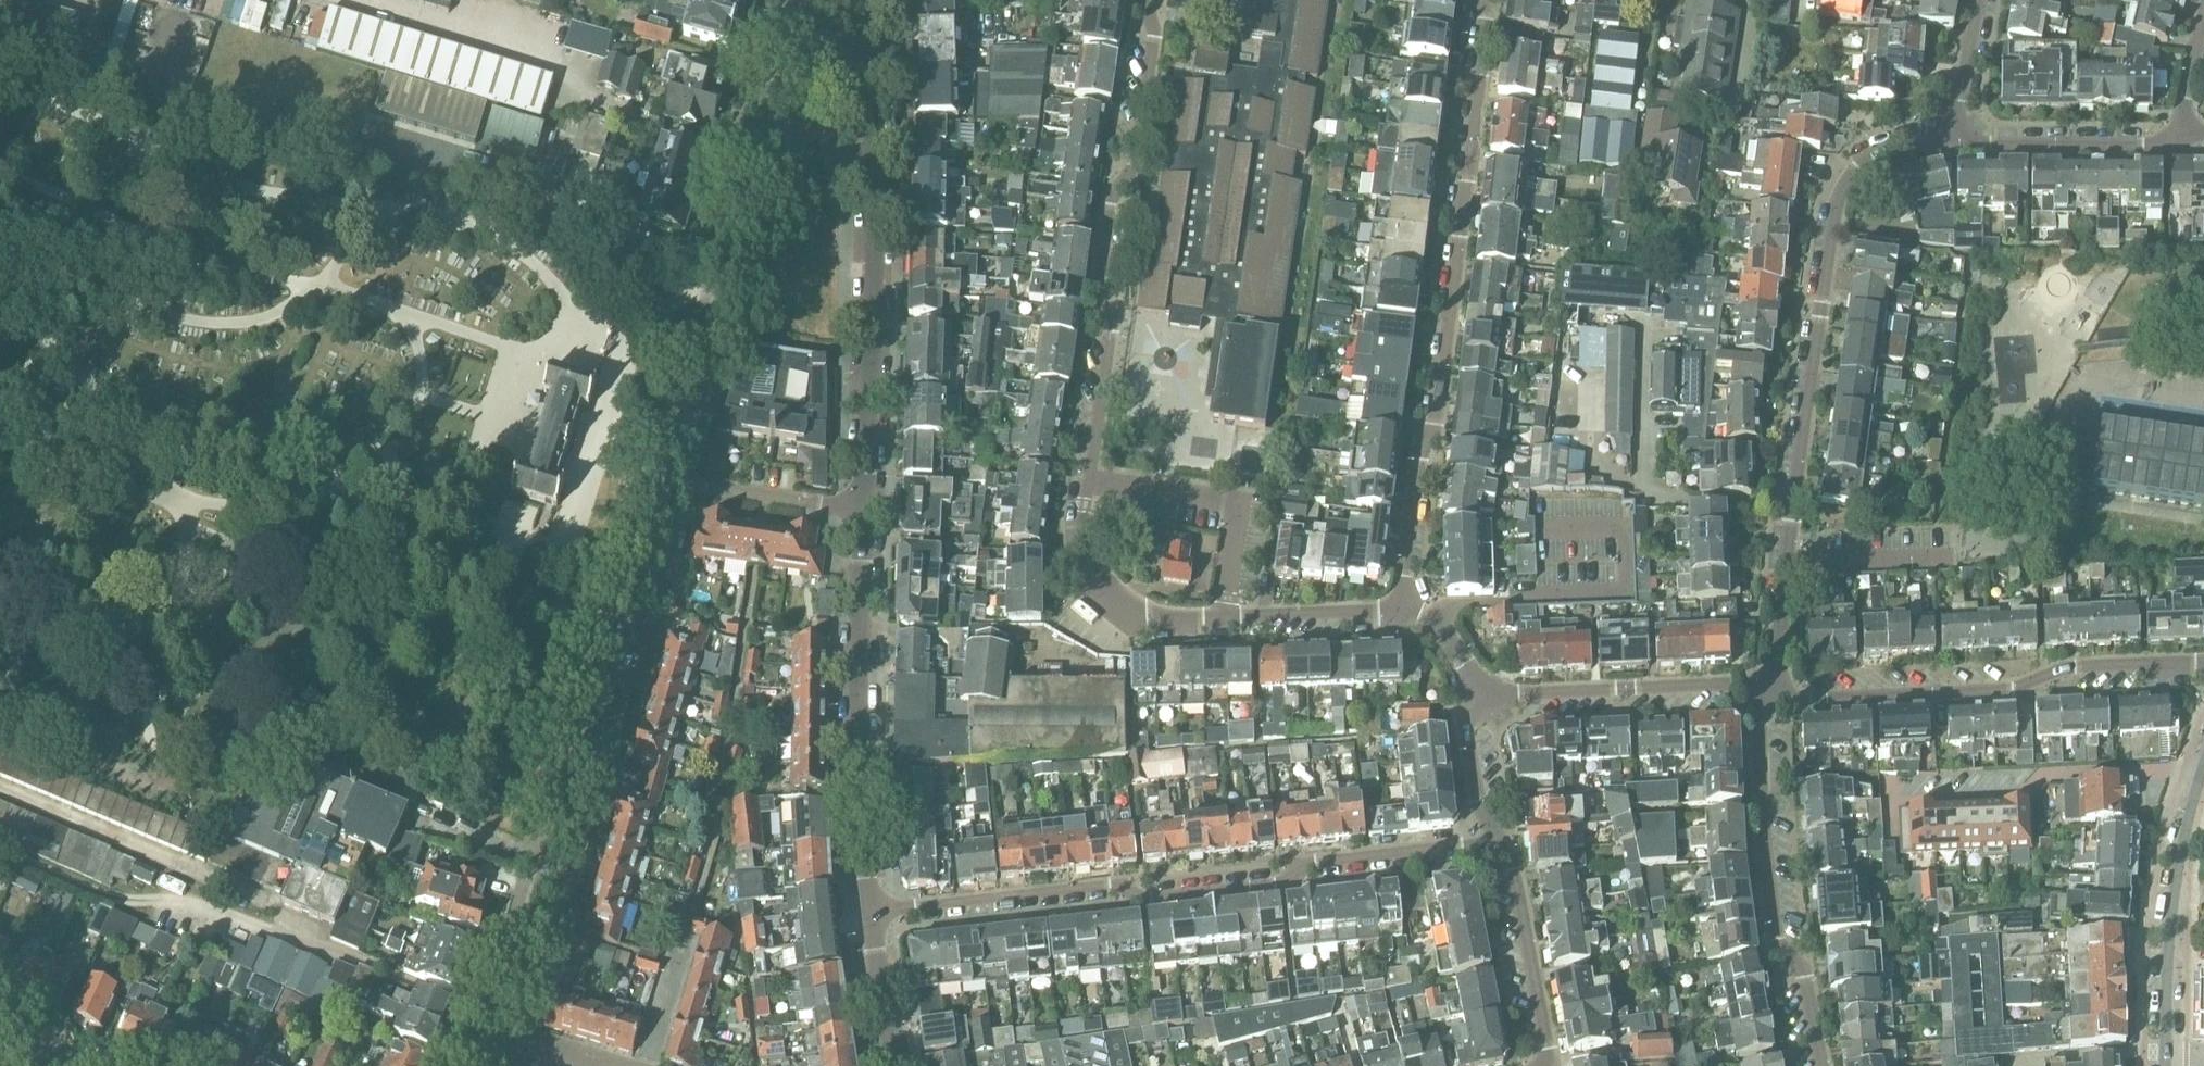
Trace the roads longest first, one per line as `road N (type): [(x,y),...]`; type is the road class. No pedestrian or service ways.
road 1 (residential): [(1501,845),(1320,862),(1275,883),(1153,896),(1108,884),(869,912)]
road 2 (residential): [(1399,611),(1420,460),(1437,423),(1480,0)]
road 3 (tertiary): [(487,1065),(668,482)]
road 4 (residential): [(1786,565),(1838,195),(1880,150),(1951,142)]
road 5 (residential): [(1091,478),(1121,208),(1150,43),(1145,0)]
road 6 (residential): [(864,509),(875,265),(869,60)]
road 7 (residential): [(2203,666),(2065,667),(2013,688),(1797,698),(1767,690)]
road 8 (tertiary): [(668,482),(790,59)]
road 9 (residential): [(869,912),(856,695),(864,509)]
road 10 (residential): [(1767,690),(1761,785),(1778,941),(1804,974),(1817,1065)]
road 11 (residential): [(1889,802),(2025,797),(2039,777),(2201,769)]
road 12 (tertiary): [(2201,769),(2173,890),(2165,1065)]
road 13 (residential): [(1767,690),(1741,682),(1482,694)]
road 14 (residential): [(1224,619),(1240,499),(1091,478)]
road 15 (residential): [(1224,619),(1158,617),(1119,599),(1096,574),(1087,544),(1091,478)]
road 16 (residential): [(2176,132),(2149,145),(1951,142)]
road 17 (residential): [(1544,1065),(1512,870),(1501,845)]
road 18 (residential): [(864,509),(668,482)]
road 19 (residential): [(1399,611),(1224,619)]
road 20 (residential): [(1947,559),(1786,565)]
road 21 (residential): [(1501,845),(1467,734),(1482,694)]
road 22 (residential): [(894,1065),(869,912)]
road 23 (residential): [(1951,142),(1981,0)]
road 24 (residential): [(1767,690),(1777,667),(1786,565)]
road 25 (residential): [(1482,694),(1429,620),(1399,611)]

